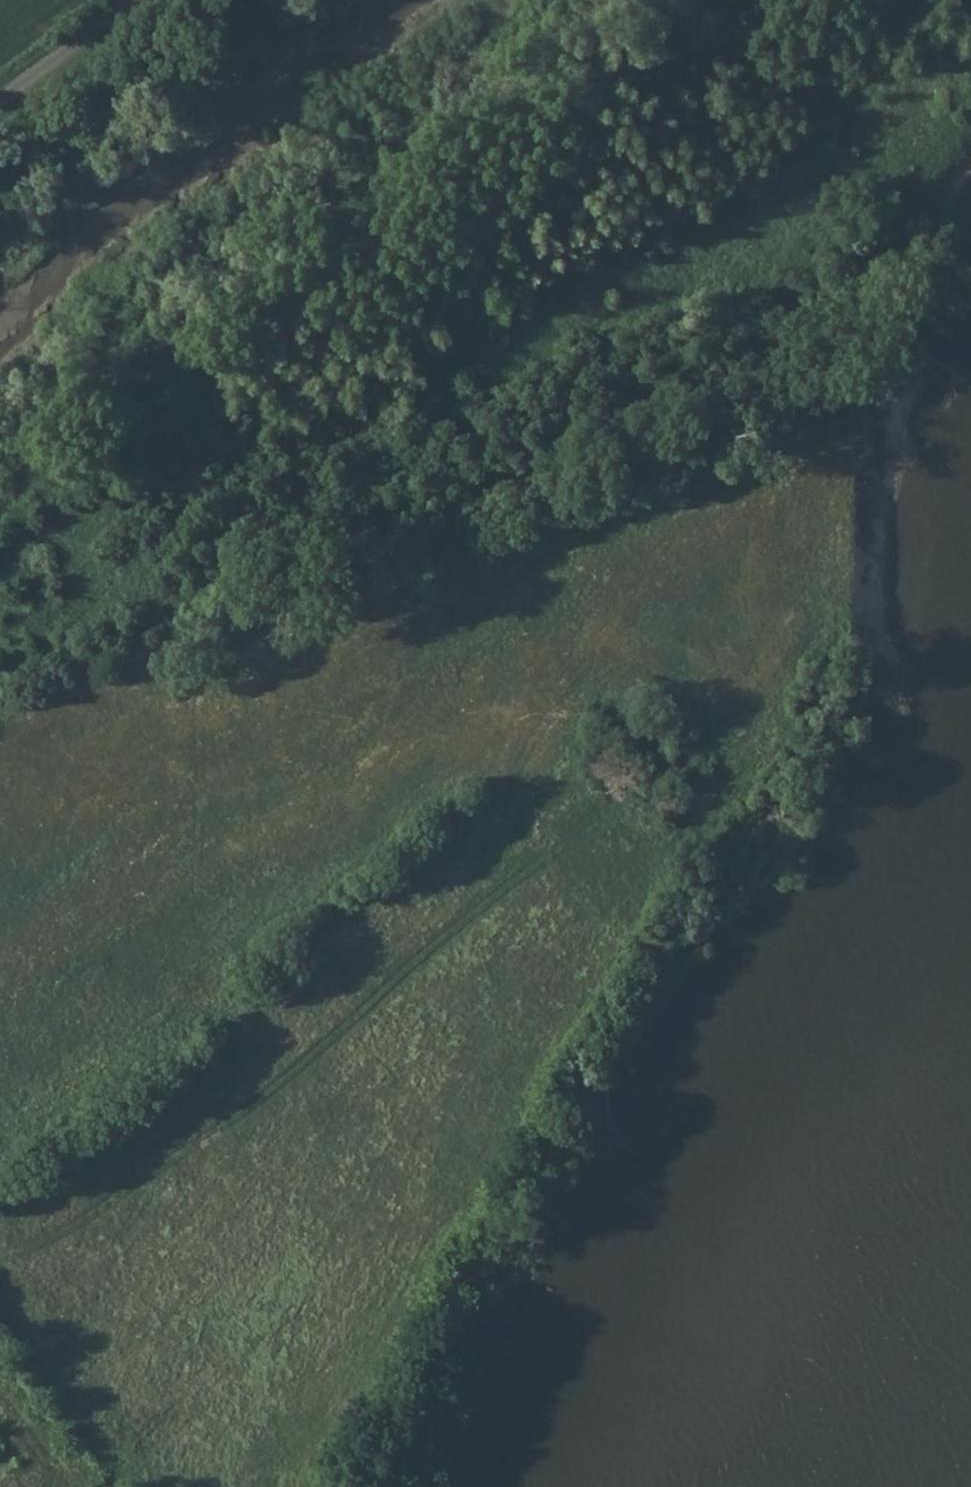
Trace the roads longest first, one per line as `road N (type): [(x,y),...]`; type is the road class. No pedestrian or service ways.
road 1 (track): [(0,98),(132,0)]

